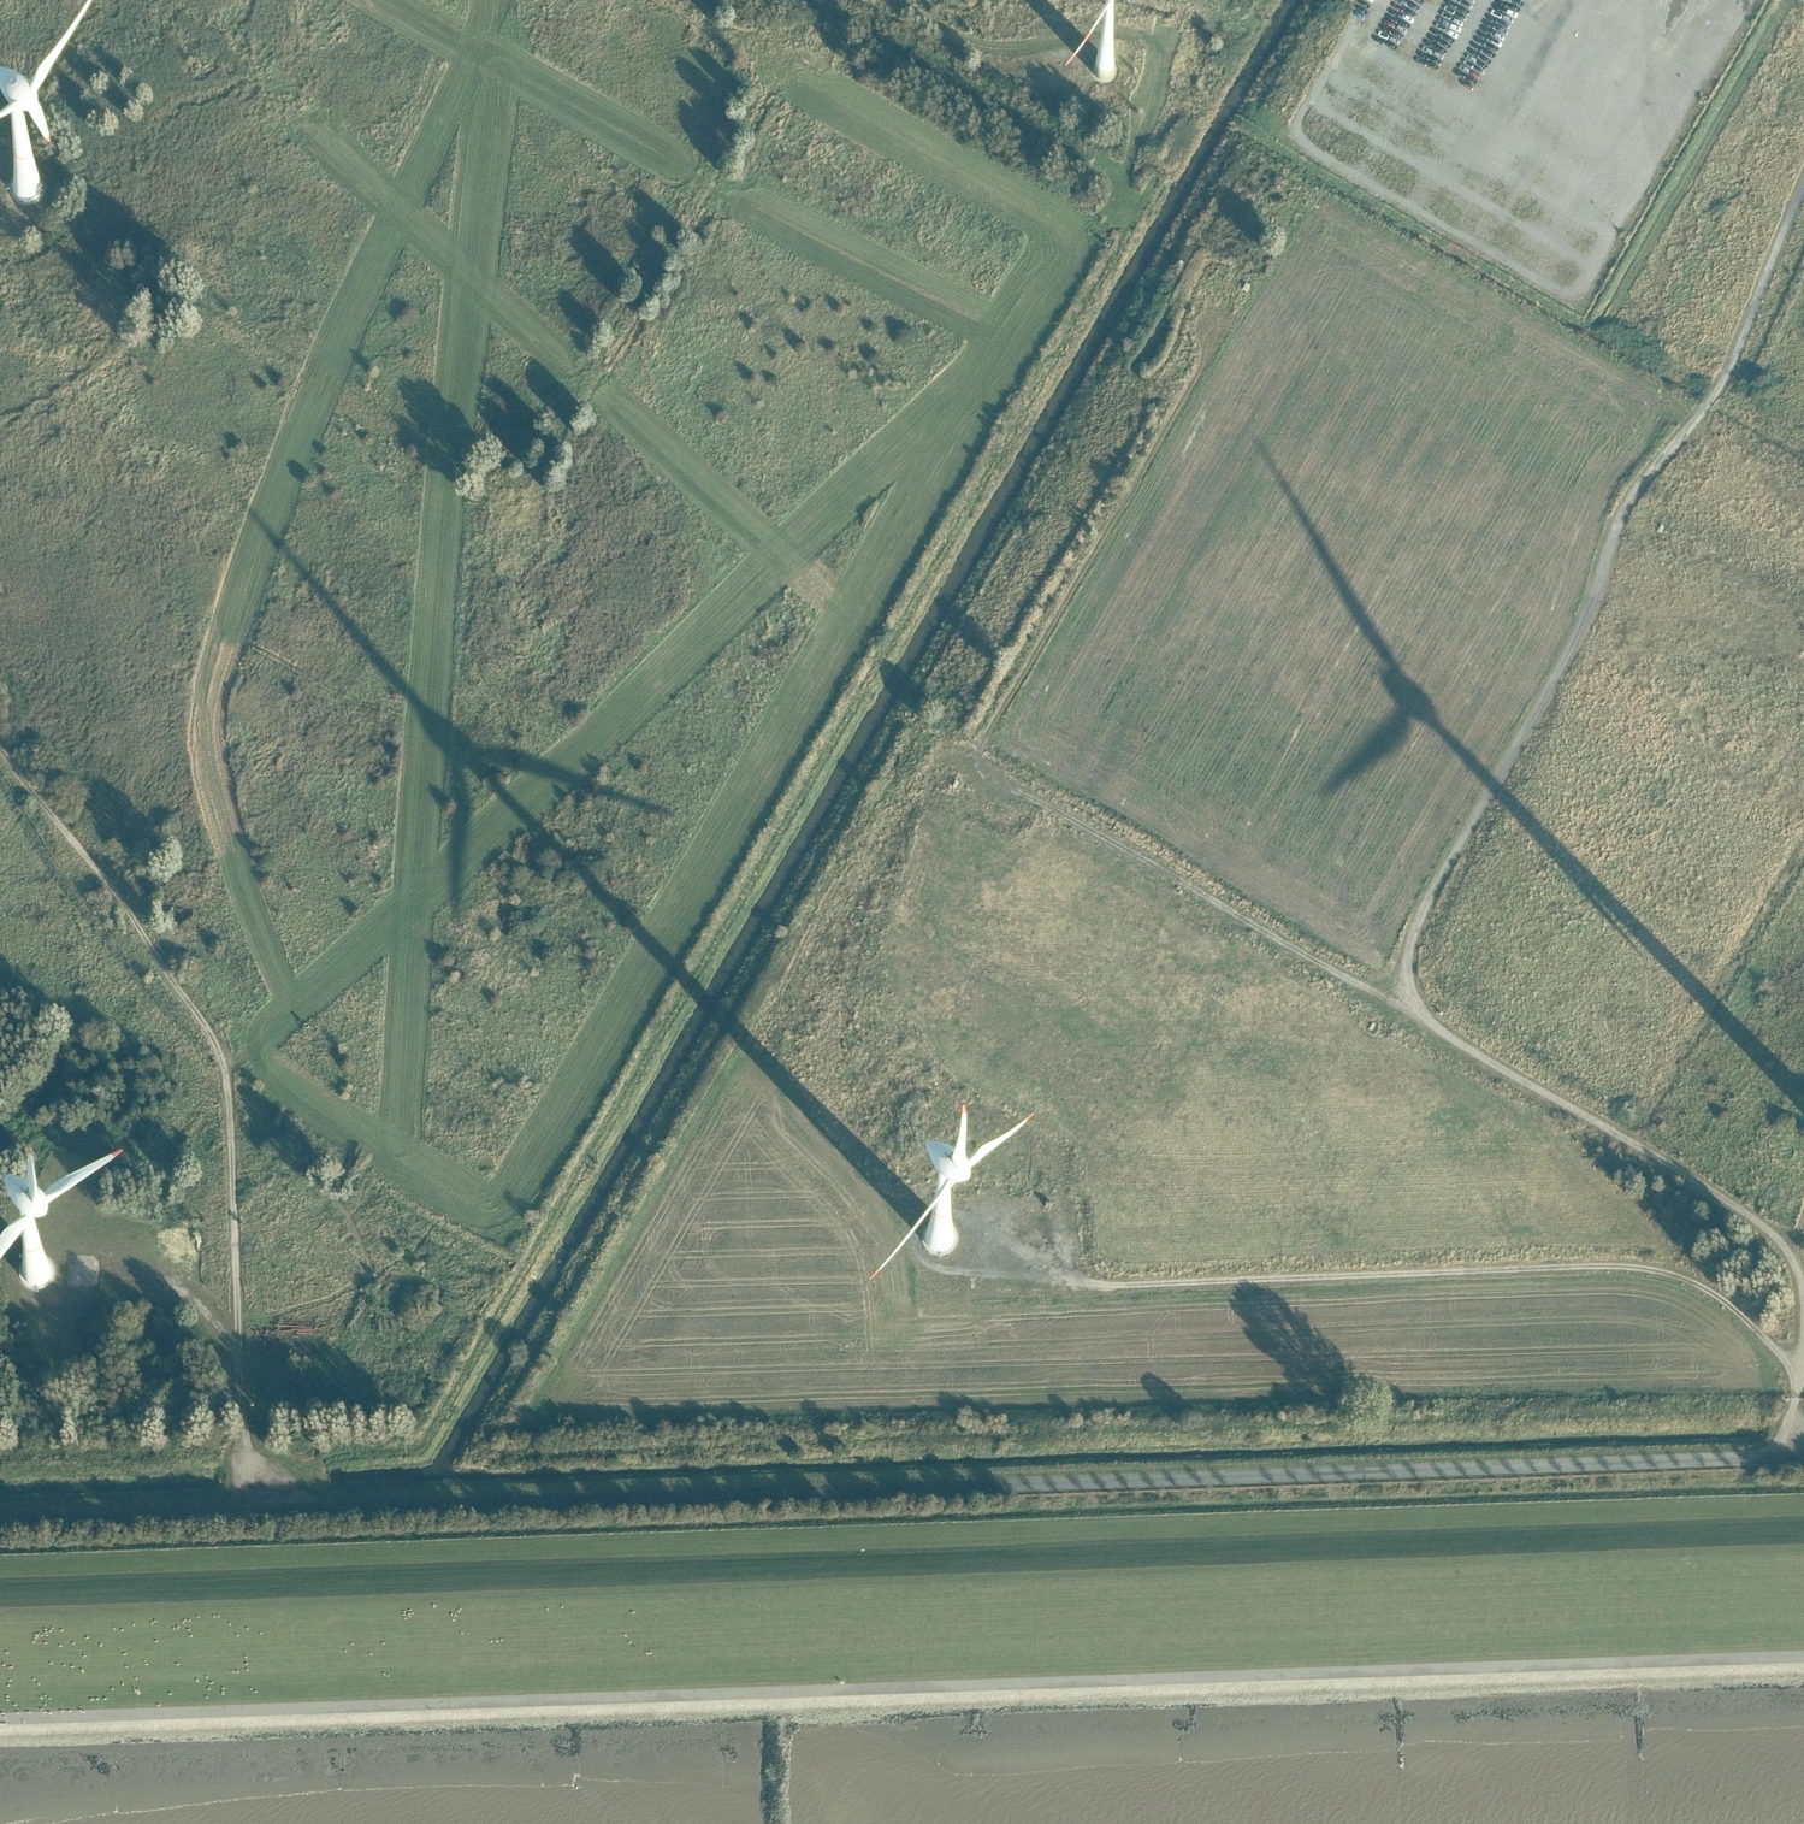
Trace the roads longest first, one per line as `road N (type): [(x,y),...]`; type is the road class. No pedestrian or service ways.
road 1 (unclassified): [(1803,1460),(0,1518)]
road 2 (track): [(1213,326),(977,760),(1679,1174),(1792,1252)]
road 3 (track): [(1002,1277),(1660,1269),(1731,1308),(1801,1379),(1801,1461)]
road 4 (track): [(1374,995),(1604,602),(1617,523),(1727,378),(1803,190)]
road 5 (track): [(247,1511),(229,1060),(220,1037),(0,741)]
road 6 (track): [(663,0),(772,64),(540,485)]
road 7 (track): [(901,0),(979,44),(1086,58)]
road 8 (track): [(1803,1204),(1791,1295),(1801,1379)]

